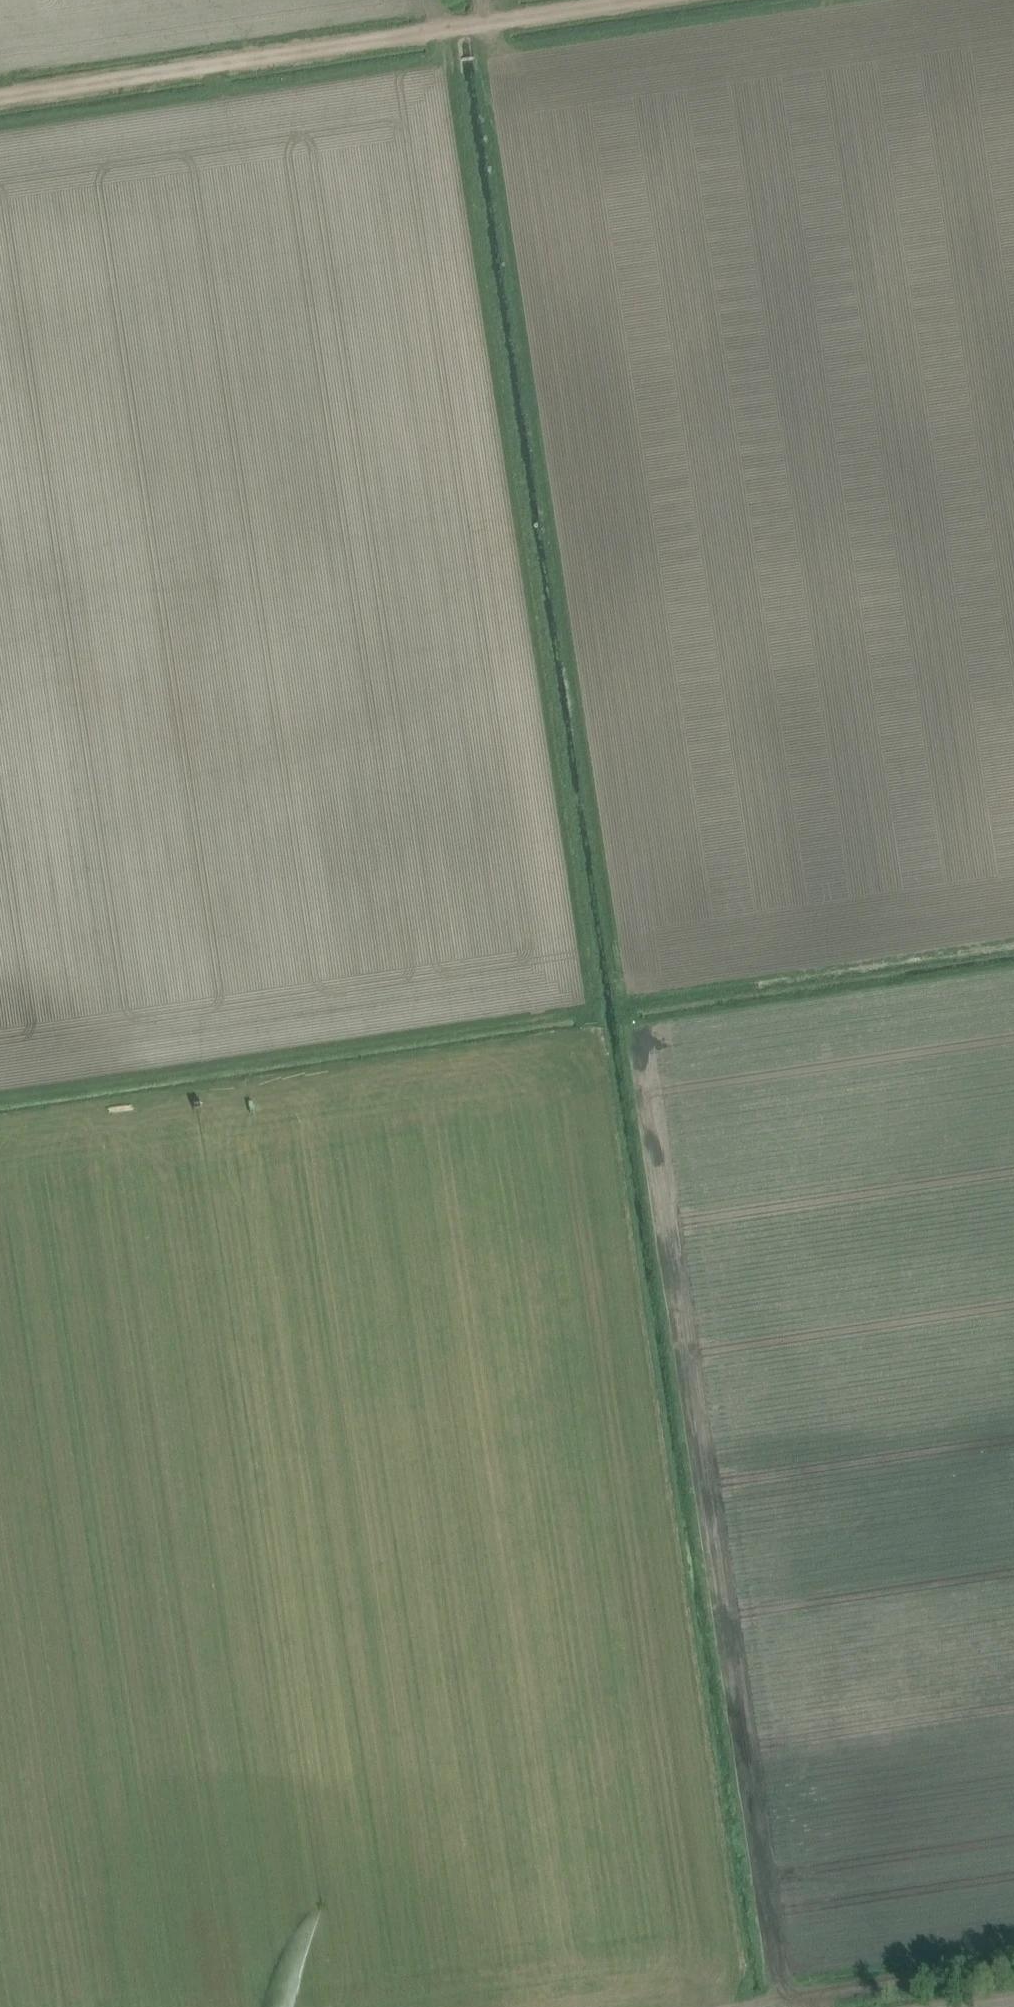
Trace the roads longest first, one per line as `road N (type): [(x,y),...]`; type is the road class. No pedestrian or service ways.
road 1 (track): [(645,0),(0,98)]
road 2 (track): [(1013,1965),(731,2006)]

